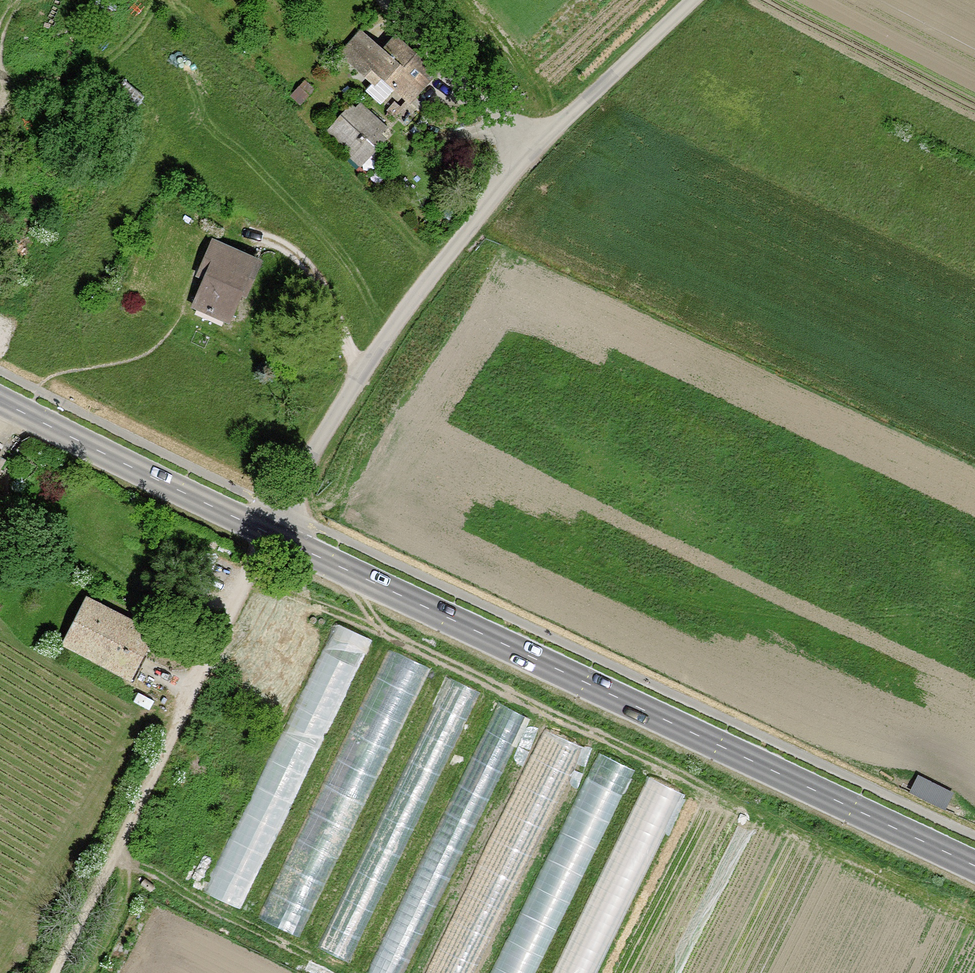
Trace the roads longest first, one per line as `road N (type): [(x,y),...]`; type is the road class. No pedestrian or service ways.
road 1 (secondary): [(974,866),(266,532)]
road 2 (residential): [(266,532),(375,353),(531,150),(442,65)]
road 3 (track): [(266,532),(59,972)]
road 4 (secondary): [(266,532),(0,401)]
road 5 (track): [(531,150),(692,0)]

